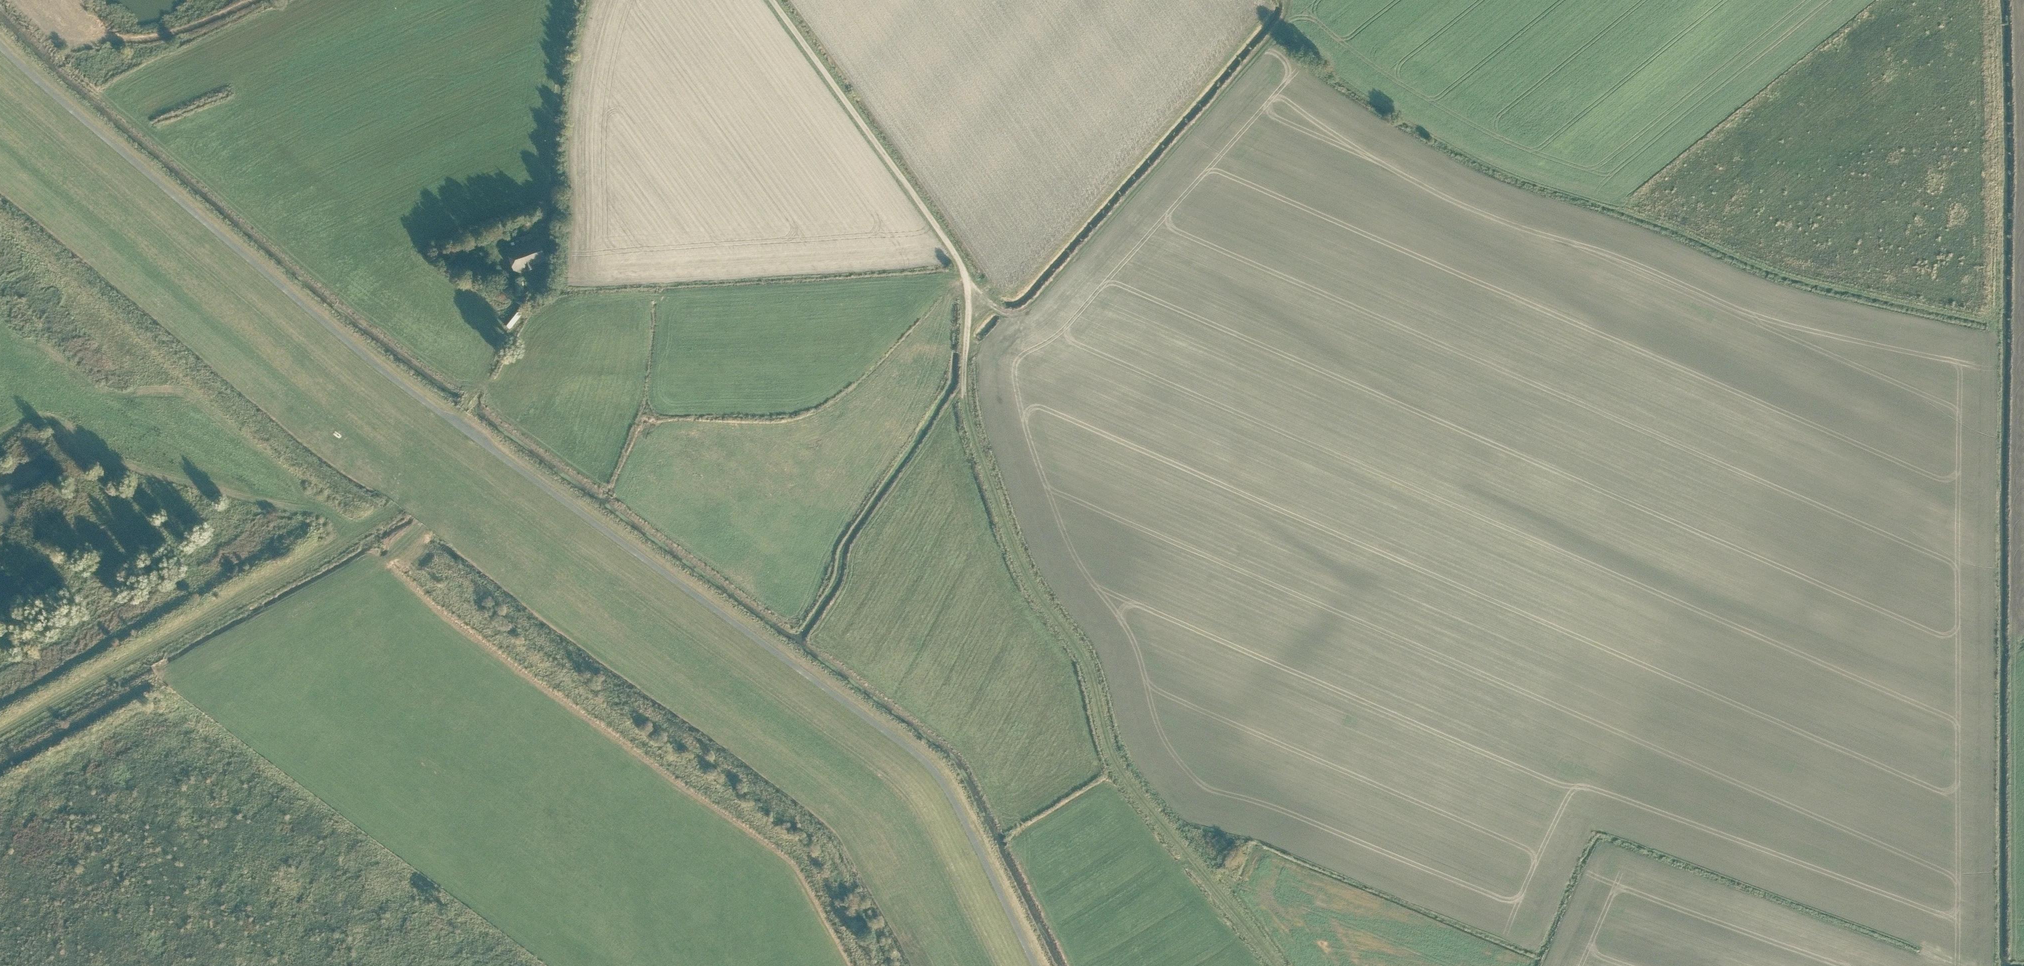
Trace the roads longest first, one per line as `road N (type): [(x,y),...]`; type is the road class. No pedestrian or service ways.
road 1 (track): [(1034,965),(952,799),(918,754),(466,430),(94,134),(0,48)]
road 2 (track): [(769,0),(959,262),(968,314),(968,424),(1013,548),(1087,666),(1113,766),(1280,965)]
road 3 (track): [(0,725),(357,526)]

